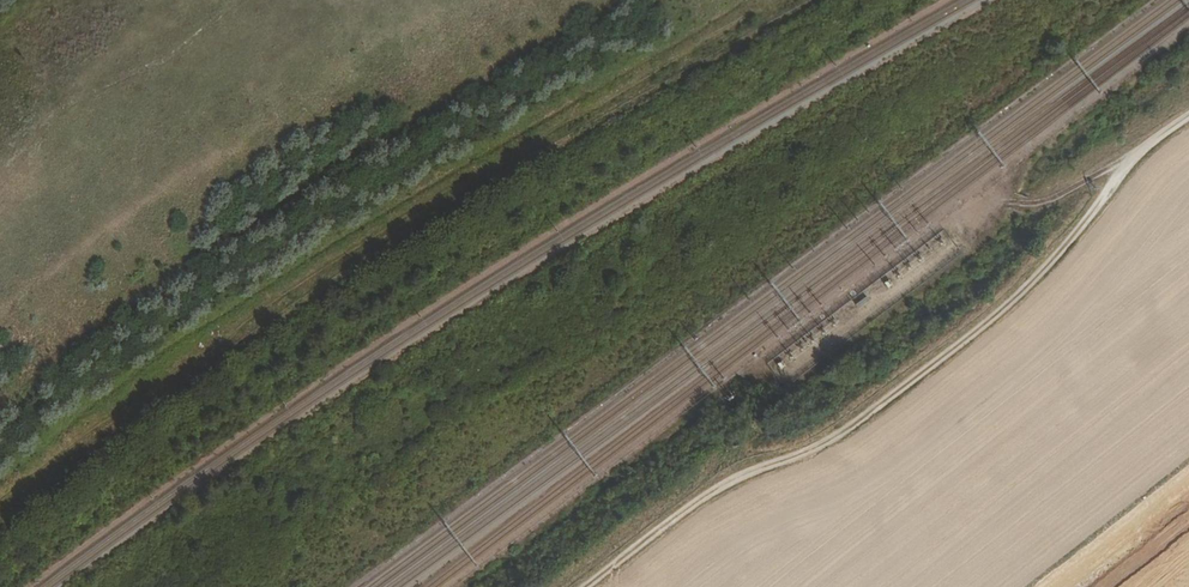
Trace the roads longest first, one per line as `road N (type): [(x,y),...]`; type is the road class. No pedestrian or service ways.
road 1 (track): [(582,586),(708,494),(855,424),(958,347),(1037,274),(1129,159)]

